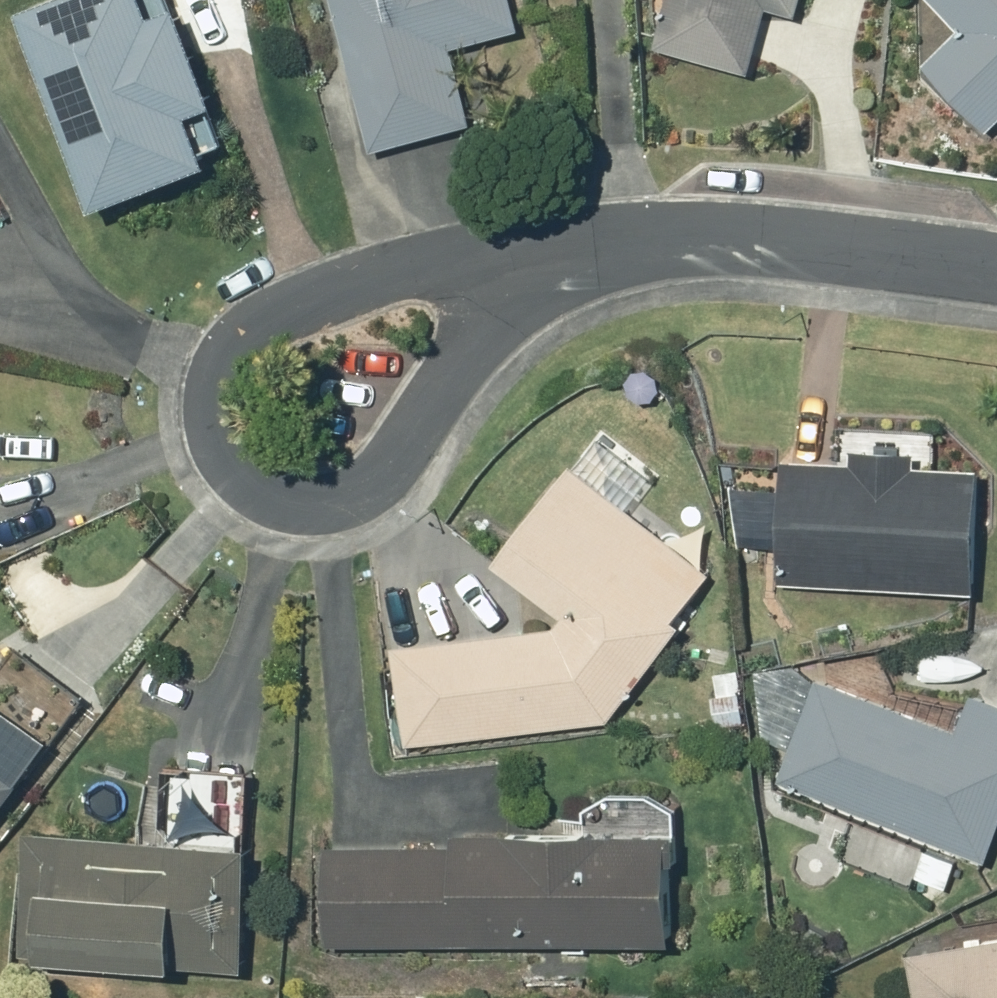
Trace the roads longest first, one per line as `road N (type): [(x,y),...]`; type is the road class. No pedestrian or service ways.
road 1 (residential): [(493,257),(397,273),(243,343),(211,390),(210,431),(273,500),(318,504),(393,474),(445,403),(474,321)]
road 2 (residential): [(493,257),(635,243),(800,245),(996,274)]

